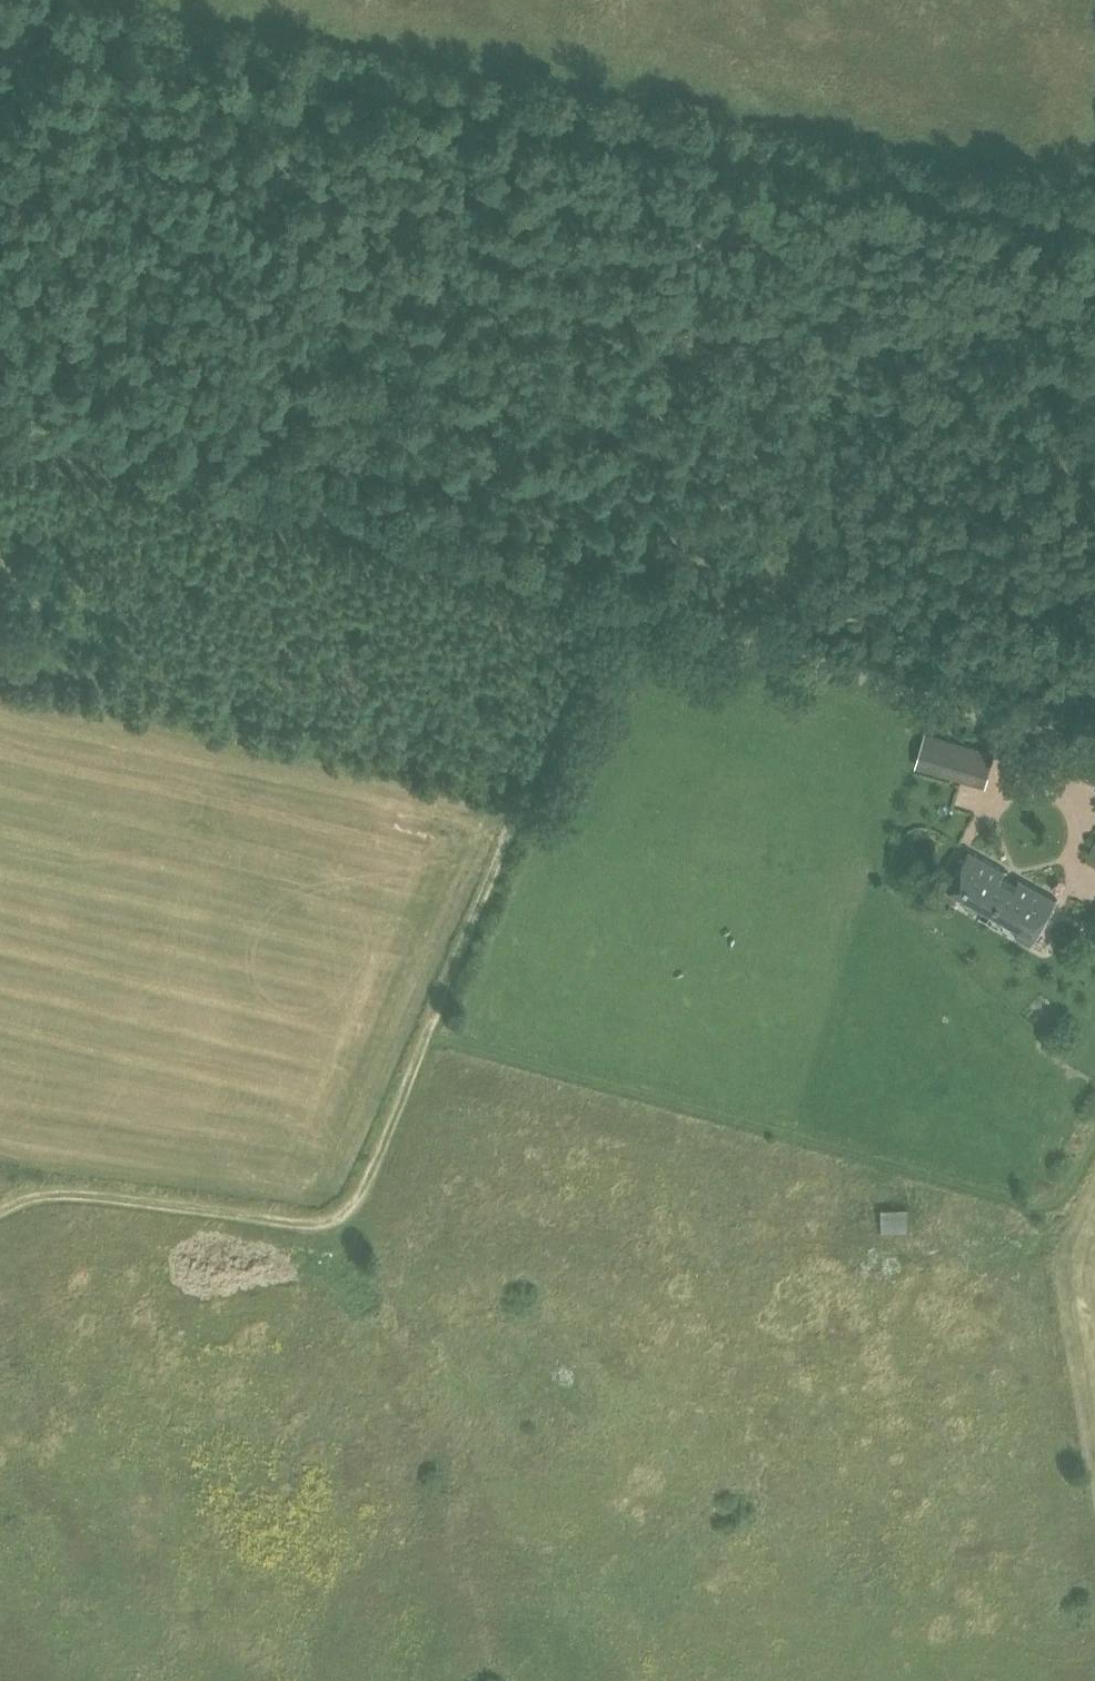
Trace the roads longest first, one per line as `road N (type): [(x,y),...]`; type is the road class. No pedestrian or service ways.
road 1 (unclassified): [(1094,741),(0,420)]
road 2 (track): [(0,109),(52,0)]

